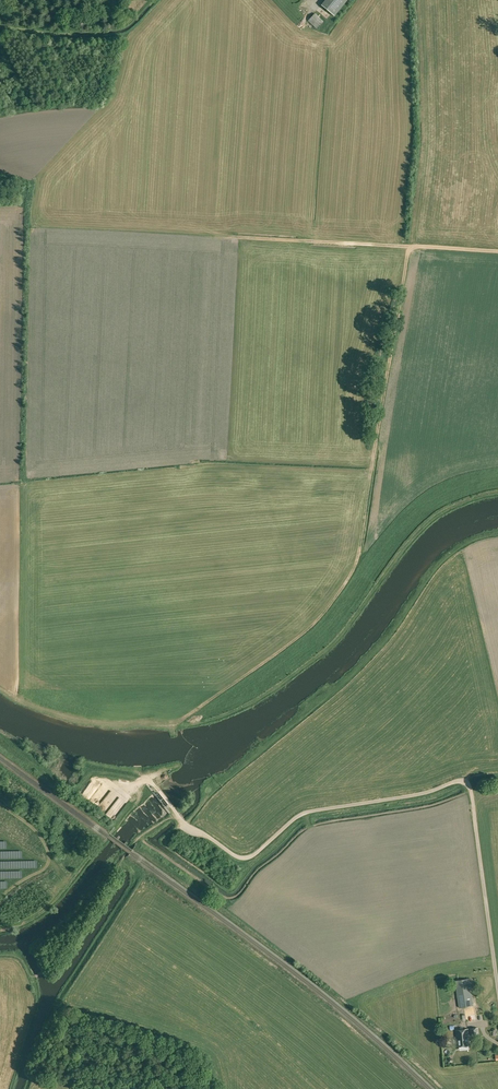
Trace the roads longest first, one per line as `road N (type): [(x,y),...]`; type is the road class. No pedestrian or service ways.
road 1 (unclassified): [(497,986),(469,784),(307,812),(242,859),(185,823),(150,779)]

